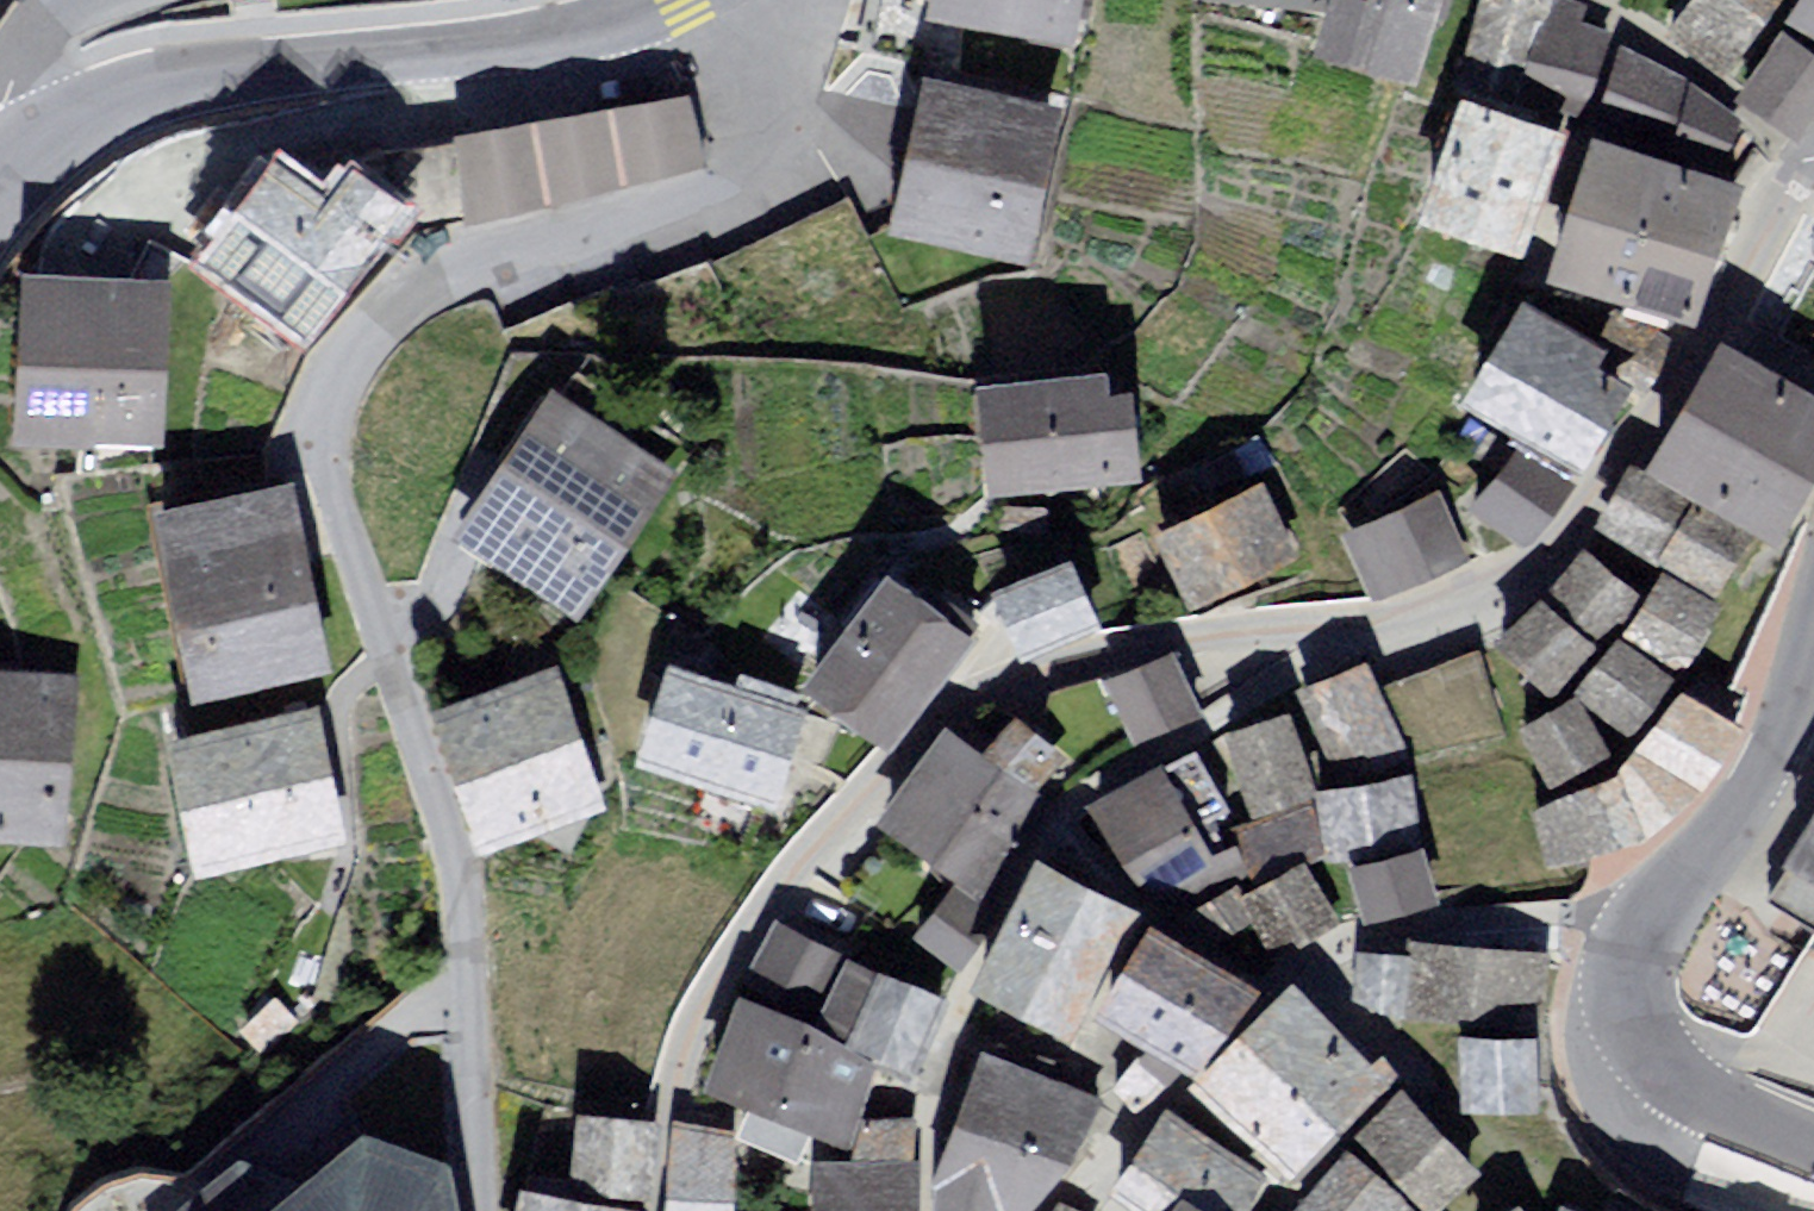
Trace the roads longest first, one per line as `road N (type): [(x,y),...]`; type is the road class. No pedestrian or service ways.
road 1 (residential): [(742,0),(768,107),(751,166),(685,218),(456,286),(395,318),(349,372),(332,443),(355,551),(455,870),(485,1210)]
road 2 (residential): [(1333,646),(1248,634),(1110,656),(988,708),(851,832),(726,987),(686,1083),(656,1210)]
road 3 (residential): [(1333,646),(1293,696),(1076,799),(1022,878),(965,1037),(929,1169),(936,1210)]
road 4 (tertiary): [(5,187),(17,172),(144,95),(265,73),(557,43),(694,0)]
road 5 (residential): [(1813,186),(1746,275),(1619,485),(1535,562),(1422,620),(1333,646)]
road 6 (residential): [(1813,629),(1789,719),(1751,801),(1652,928),(1645,986),(1663,1059),(1733,1132),(1813,1166)]
road 7 (residential): [(5,187),(29,71),(77,15),(106,0)]

